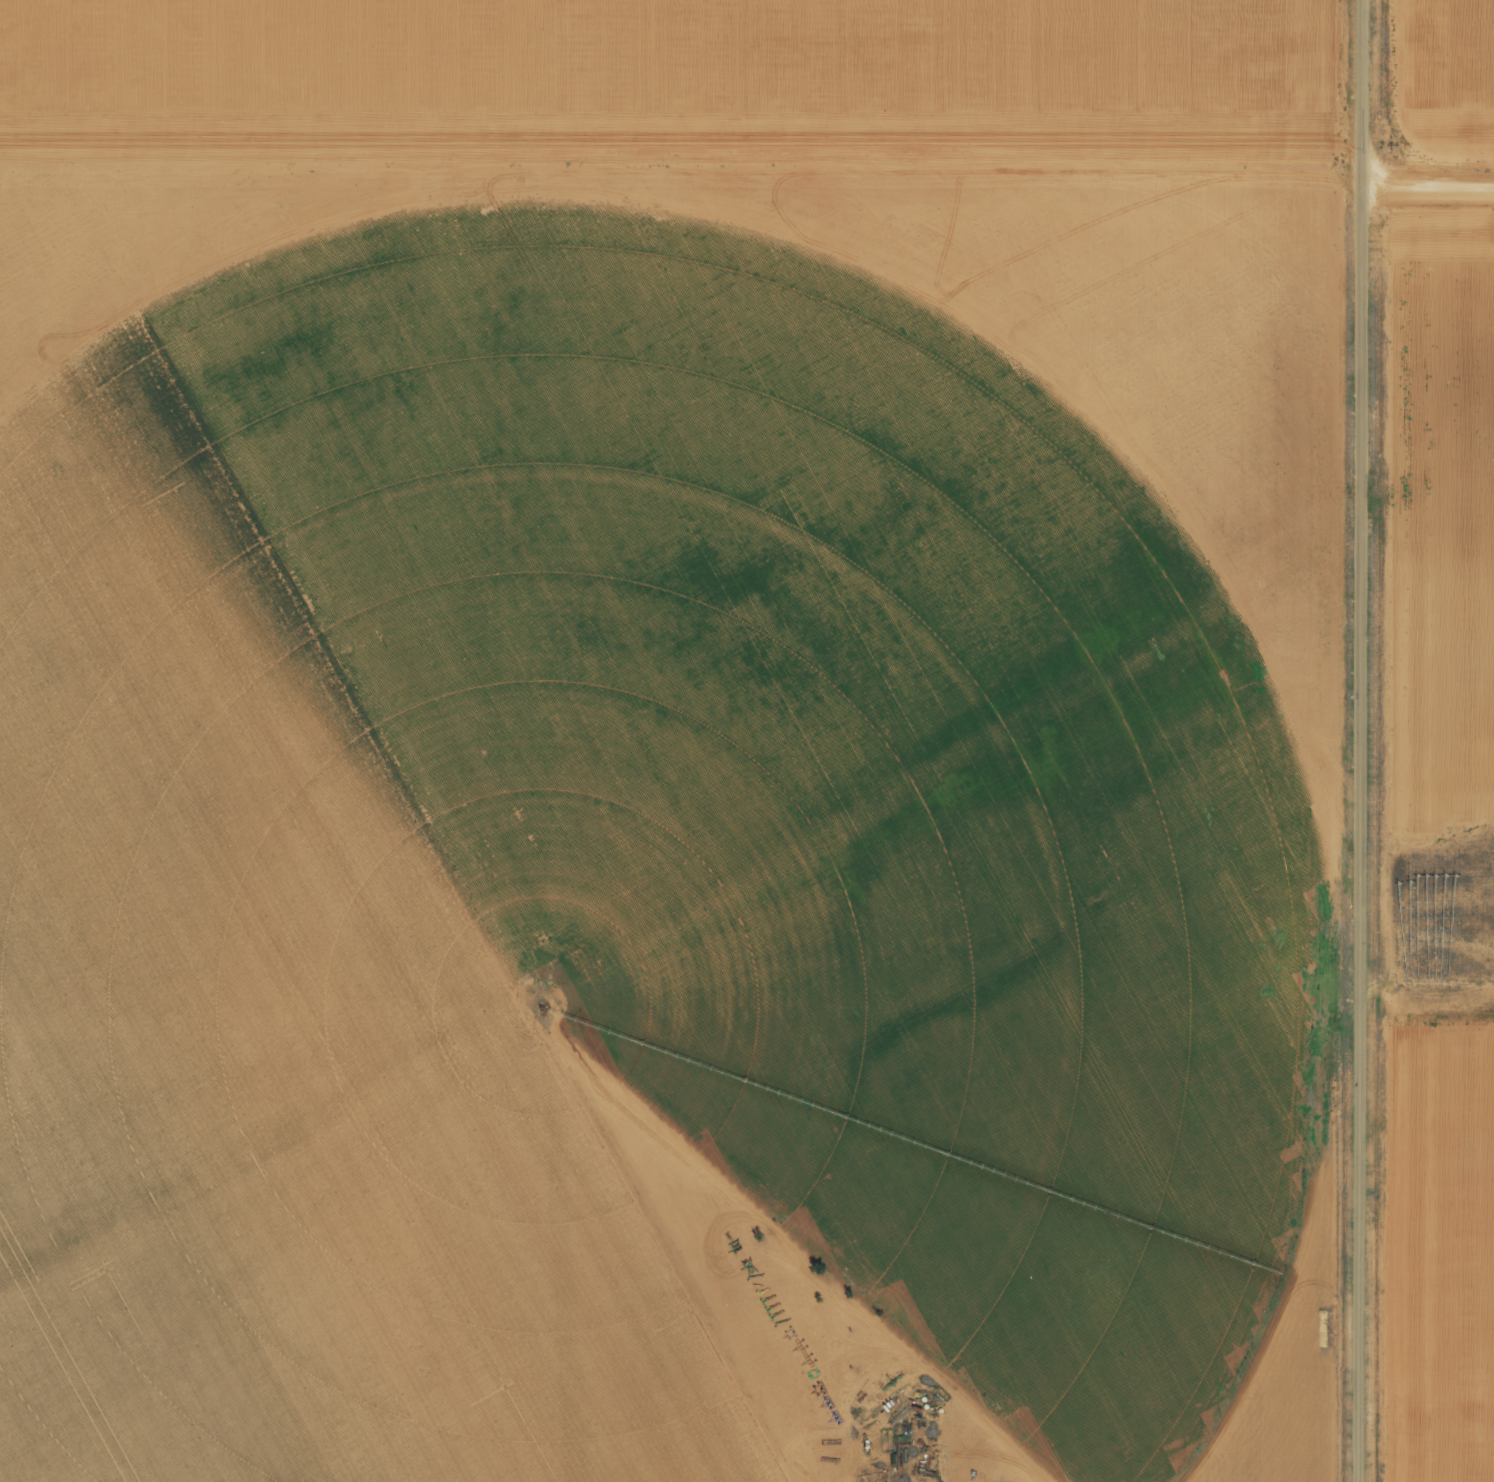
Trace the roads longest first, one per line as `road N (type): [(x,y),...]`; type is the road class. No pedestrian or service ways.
road 1 (residential): [(1345,1481),(1350,219),(1360,173),(1361,0)]
road 2 (residential): [(1493,173),(1360,173)]

